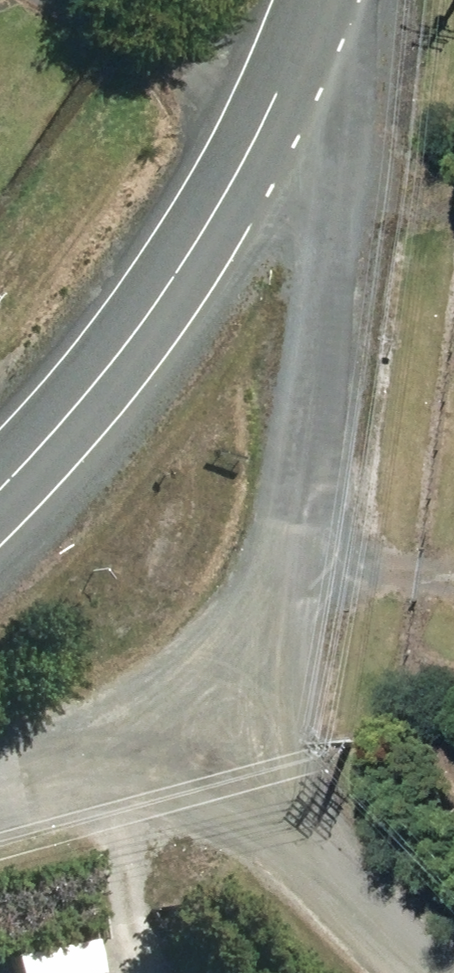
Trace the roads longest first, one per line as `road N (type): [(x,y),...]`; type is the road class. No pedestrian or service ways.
road 1 (unclassified): [(217,736),(299,566),(332,398),(336,154),(328,0)]
road 2 (tertiary): [(318,0),(271,130),(191,283),(0,505)]
road 3 (unclassified): [(217,736),(385,938),(435,972)]
road 4 (unclassified): [(0,799),(217,736)]

